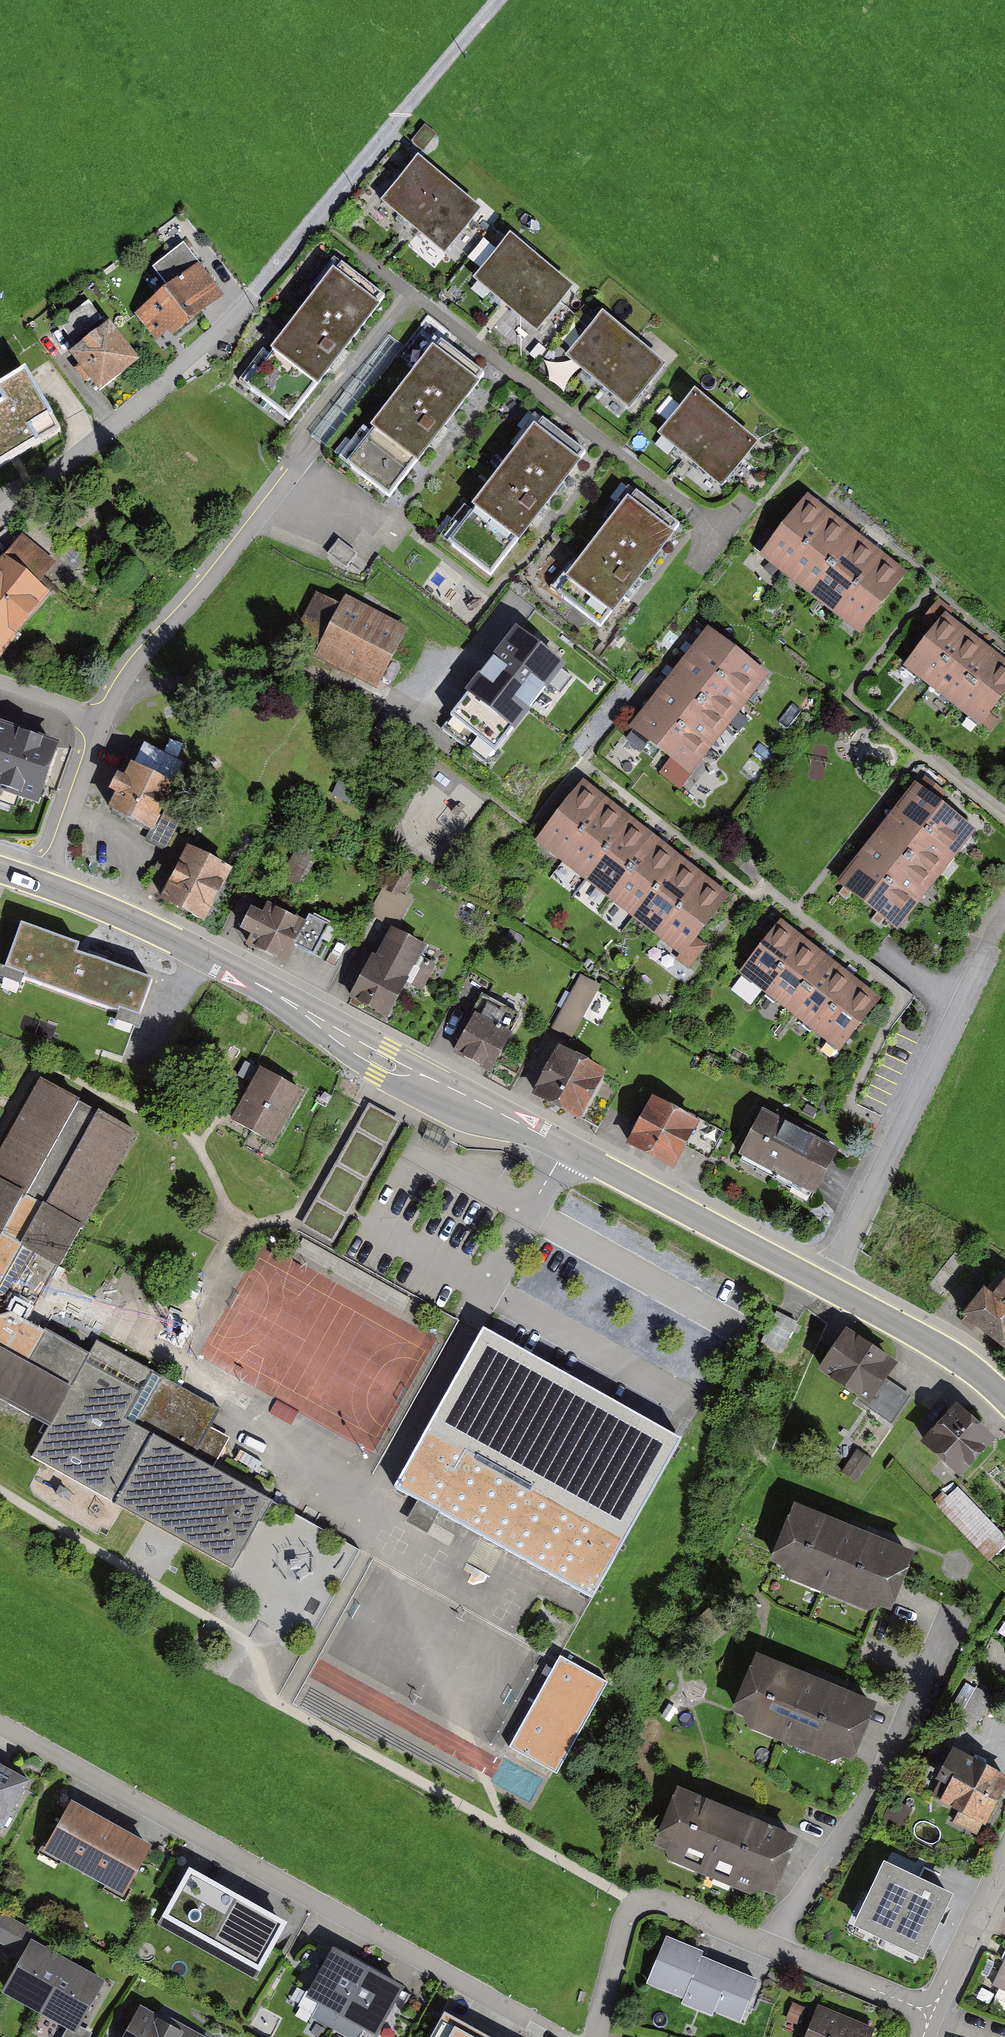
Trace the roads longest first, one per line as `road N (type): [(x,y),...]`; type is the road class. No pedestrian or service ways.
road 1 (tertiary): [(44,884),(181,944),(382,1061),(479,1102),(825,1285)]
road 2 (unclassified): [(0,523),(257,295),(508,0)]
road 3 (residential): [(564,2036),(0,1721)]
road 4 (residential): [(1004,925),(825,1285)]
road 5 (residential): [(640,1902),(670,1904),(928,2012)]
road 6 (tertiary): [(825,1285),(964,1362),(1004,1398)]
road 7 (residential): [(226,559),(135,667),(100,723)]
road 8 (residential): [(100,723),(44,884)]
road 9 (residential): [(1004,1861),(928,2012)]
road 10 (residential): [(879,719),(1004,814)]
road 11 (residential): [(508,1836),(640,1902)]
road 12 (residential): [(595,2036),(640,1902)]

